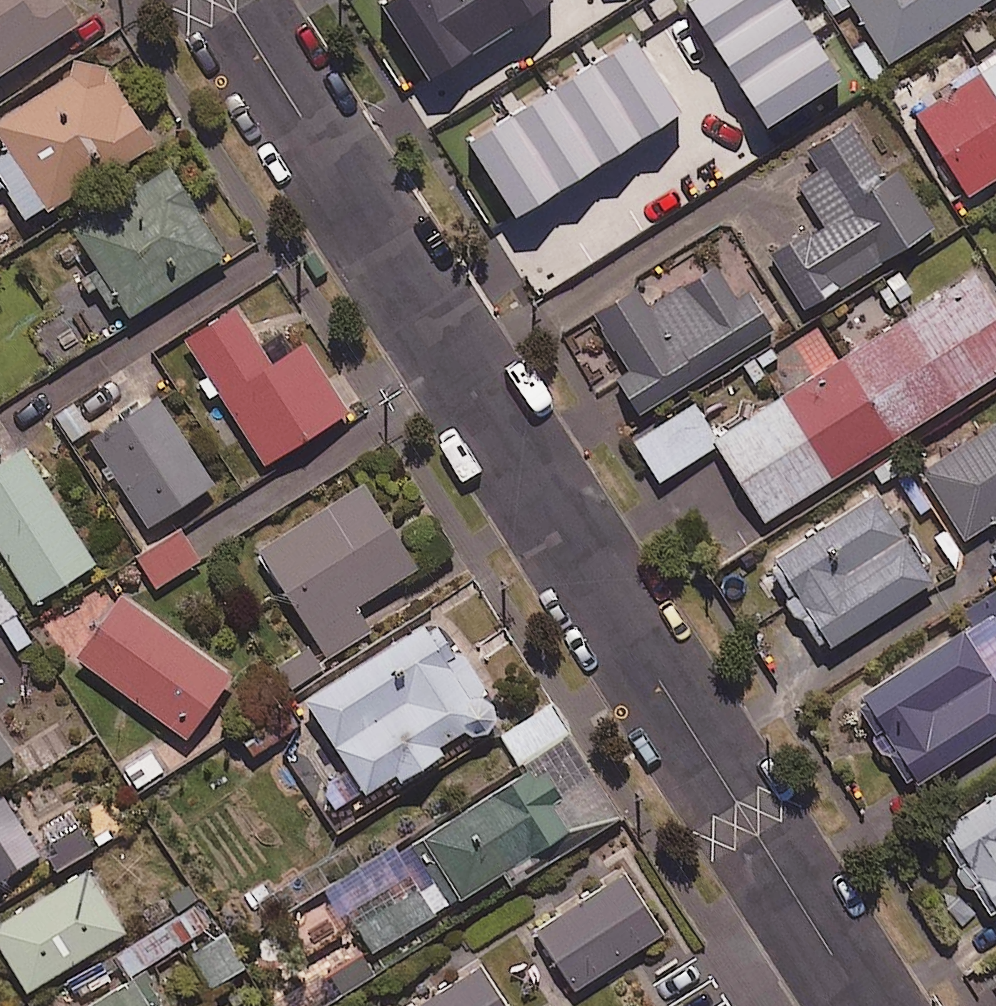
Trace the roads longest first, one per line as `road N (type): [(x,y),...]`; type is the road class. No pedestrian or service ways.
road 1 (residential): [(422,307),(867,1005)]
road 2 (residential): [(422,307),(733,112)]
road 3 (residential): [(332,164),(588,0)]
road 4 (residential): [(227,0),(332,164)]
road 5 (residential): [(332,164),(422,307)]

